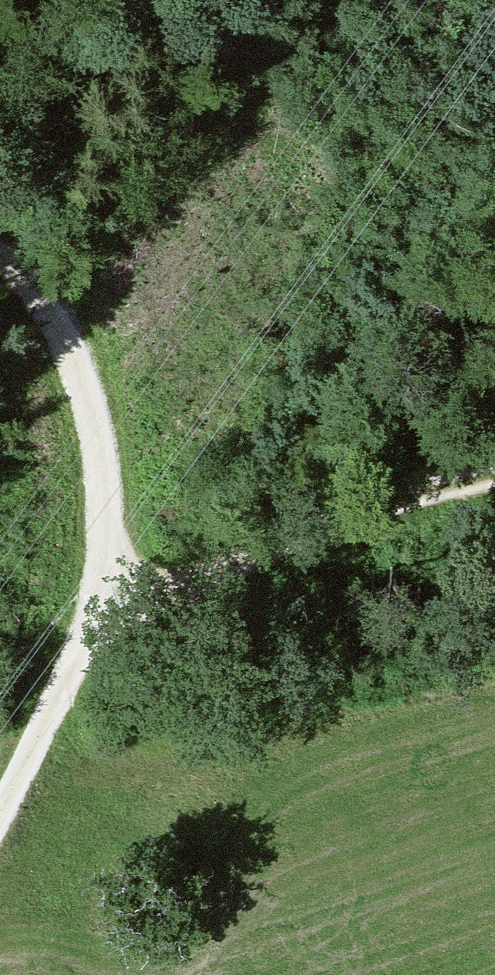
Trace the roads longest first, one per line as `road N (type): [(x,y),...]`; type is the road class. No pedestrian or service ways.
road 1 (track): [(494,472),(94,609)]
road 2 (track): [(56,309),(321,0)]
road 3 (track): [(94,609),(108,536),(92,414),(56,309),(0,241)]
road 4 (track): [(0,821),(82,662),(94,609)]

